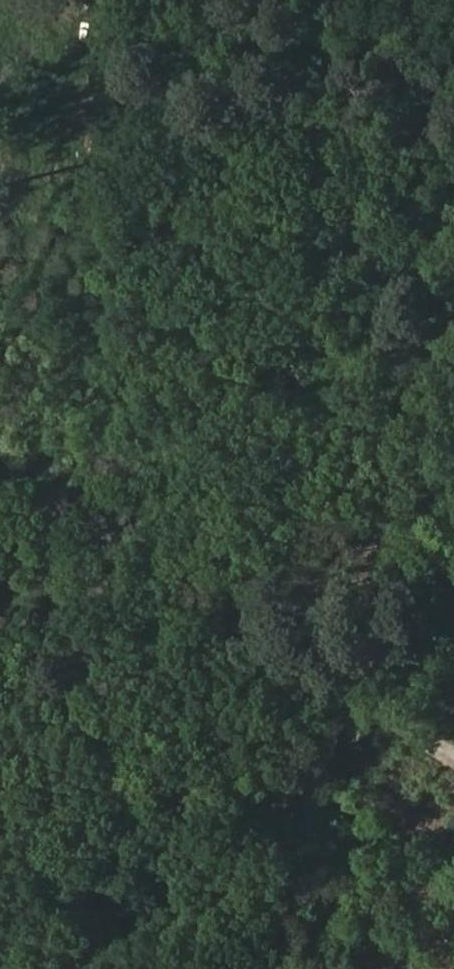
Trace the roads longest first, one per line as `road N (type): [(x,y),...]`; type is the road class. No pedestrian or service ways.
road 1 (track): [(0,439),(117,533),(348,694),(453,746)]
road 2 (track): [(348,694),(368,576),(433,448),(453,216)]

